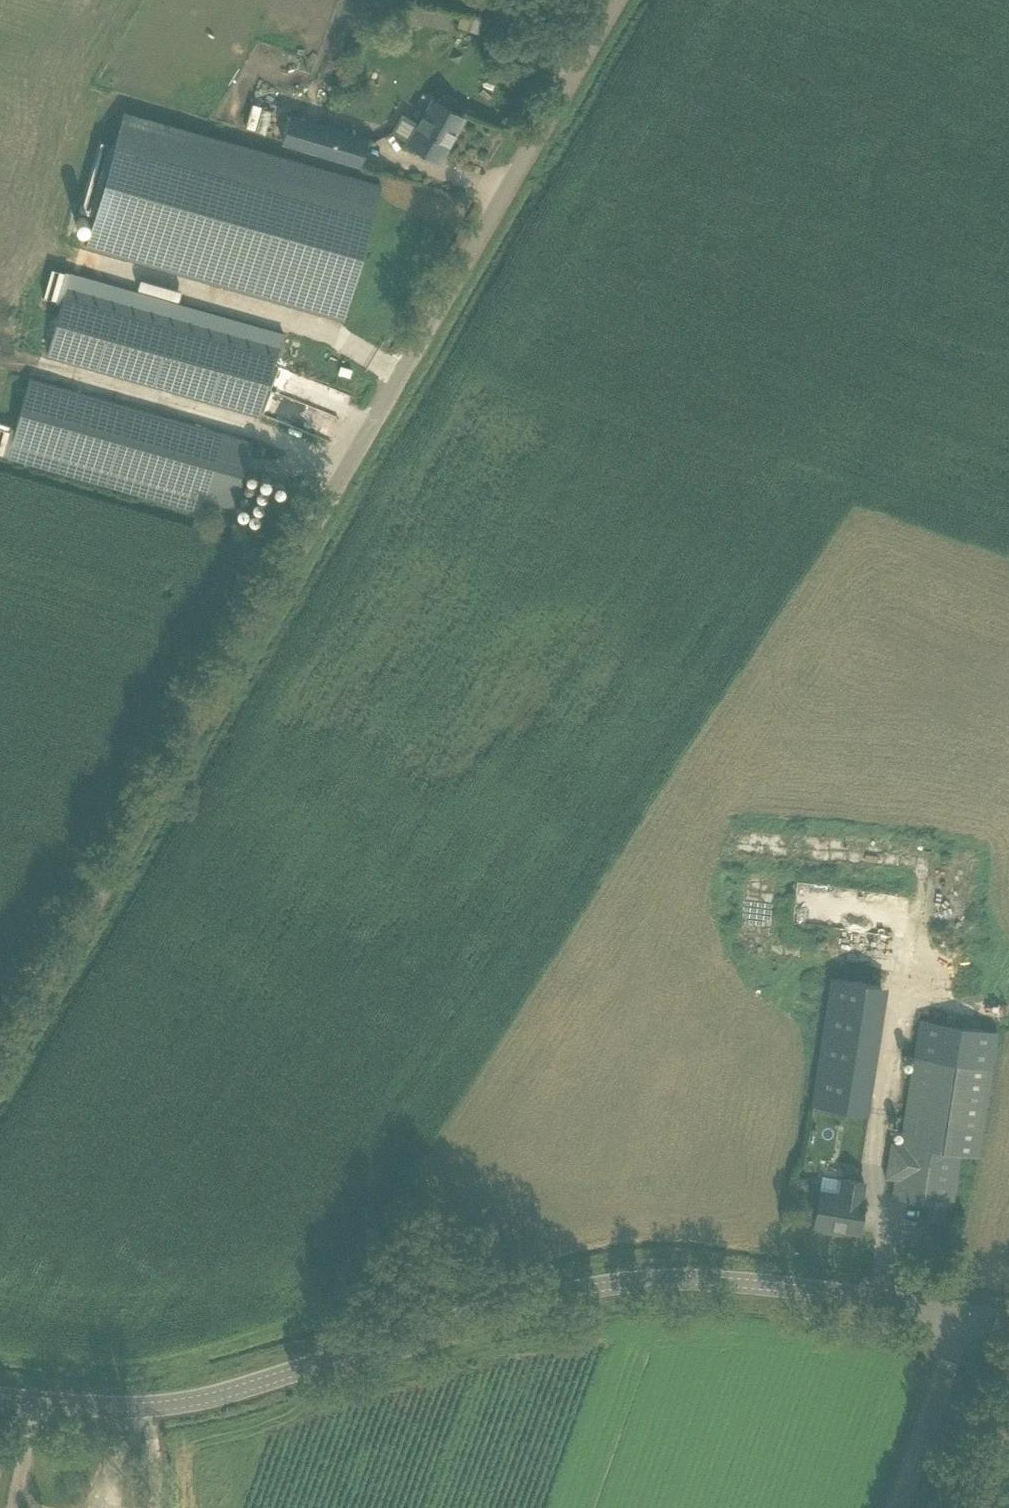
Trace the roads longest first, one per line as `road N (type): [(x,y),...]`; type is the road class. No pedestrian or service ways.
road 1 (unclassified): [(0,1059),(279,561),(613,0)]
road 2 (tertiary): [(0,1402),(159,1409),(400,1337),(649,1284),(810,1300),(958,1327)]
road 3 (unclassified): [(893,1507),(958,1327)]

